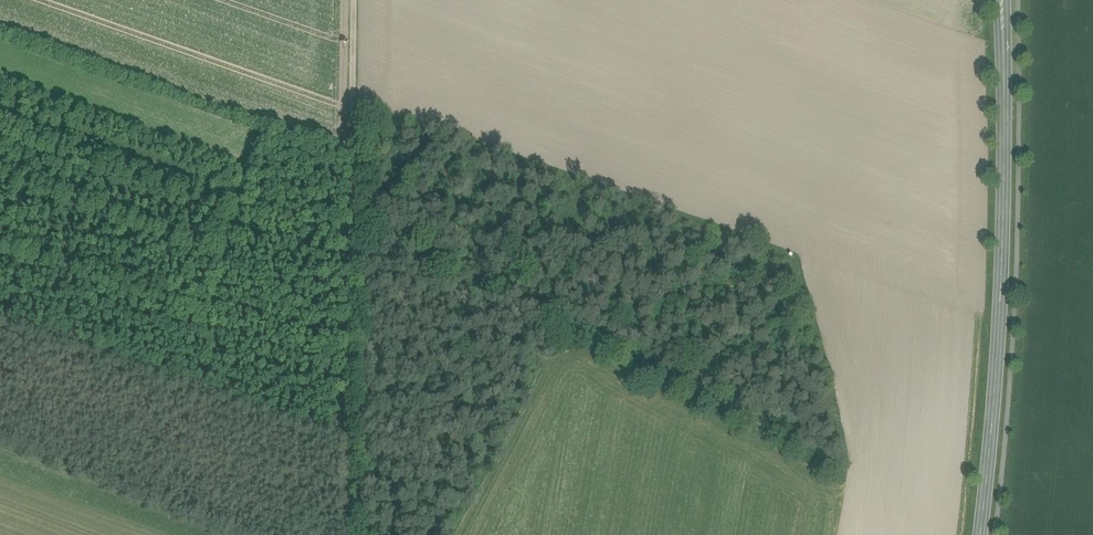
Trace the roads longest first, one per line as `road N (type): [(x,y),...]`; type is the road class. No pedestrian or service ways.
road 1 (secondary): [(979,534),(1002,297),(1000,0)]
road 2 (track): [(354,0),(347,534)]

